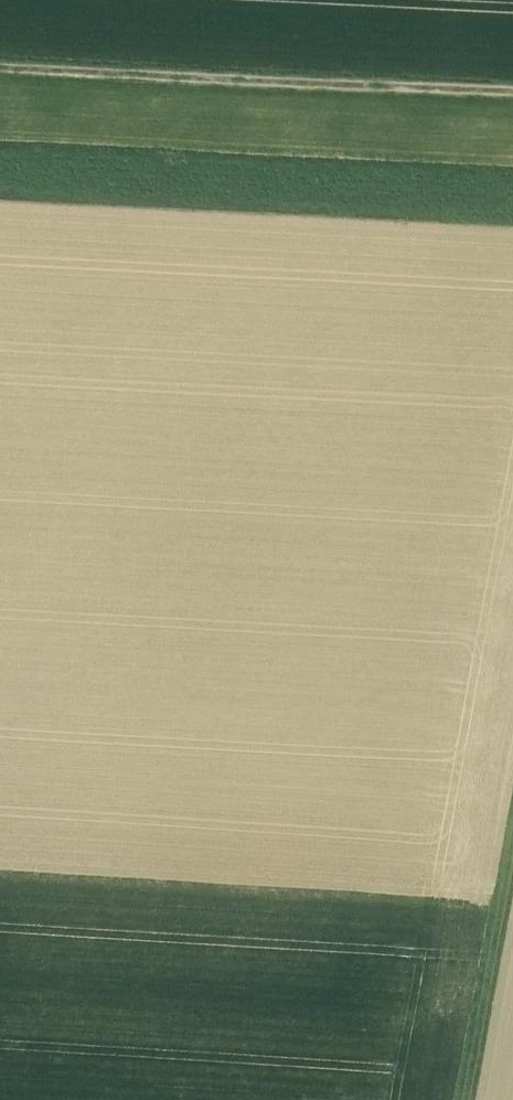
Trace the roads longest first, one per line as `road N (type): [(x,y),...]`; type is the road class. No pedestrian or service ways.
road 1 (track): [(512,100),(0,83)]
road 2 (track): [(463,1099),(512,816)]

